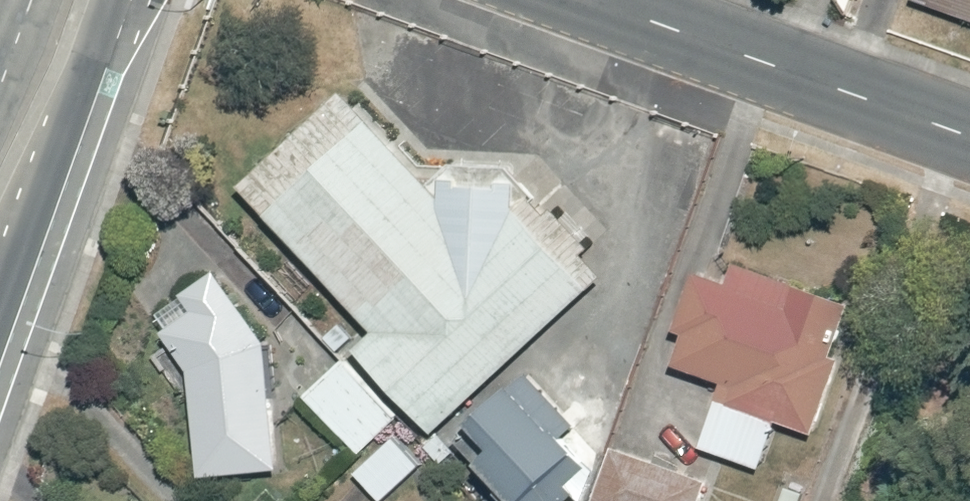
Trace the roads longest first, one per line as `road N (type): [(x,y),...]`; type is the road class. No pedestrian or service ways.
road 1 (secondary): [(590,0),(969,136)]
road 2 (secondary): [(113,0),(0,277)]

